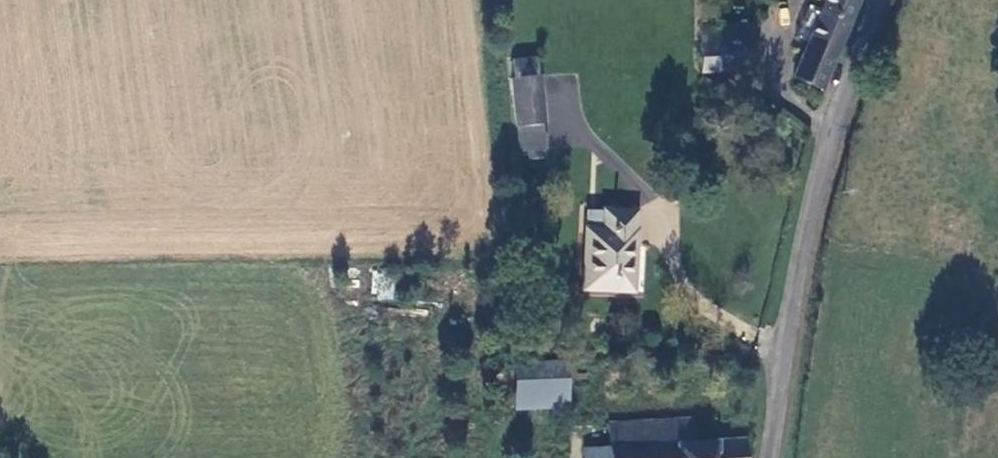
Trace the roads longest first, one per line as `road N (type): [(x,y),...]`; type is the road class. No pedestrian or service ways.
road 1 (unclassified): [(768,457),(835,96),(880,0)]

